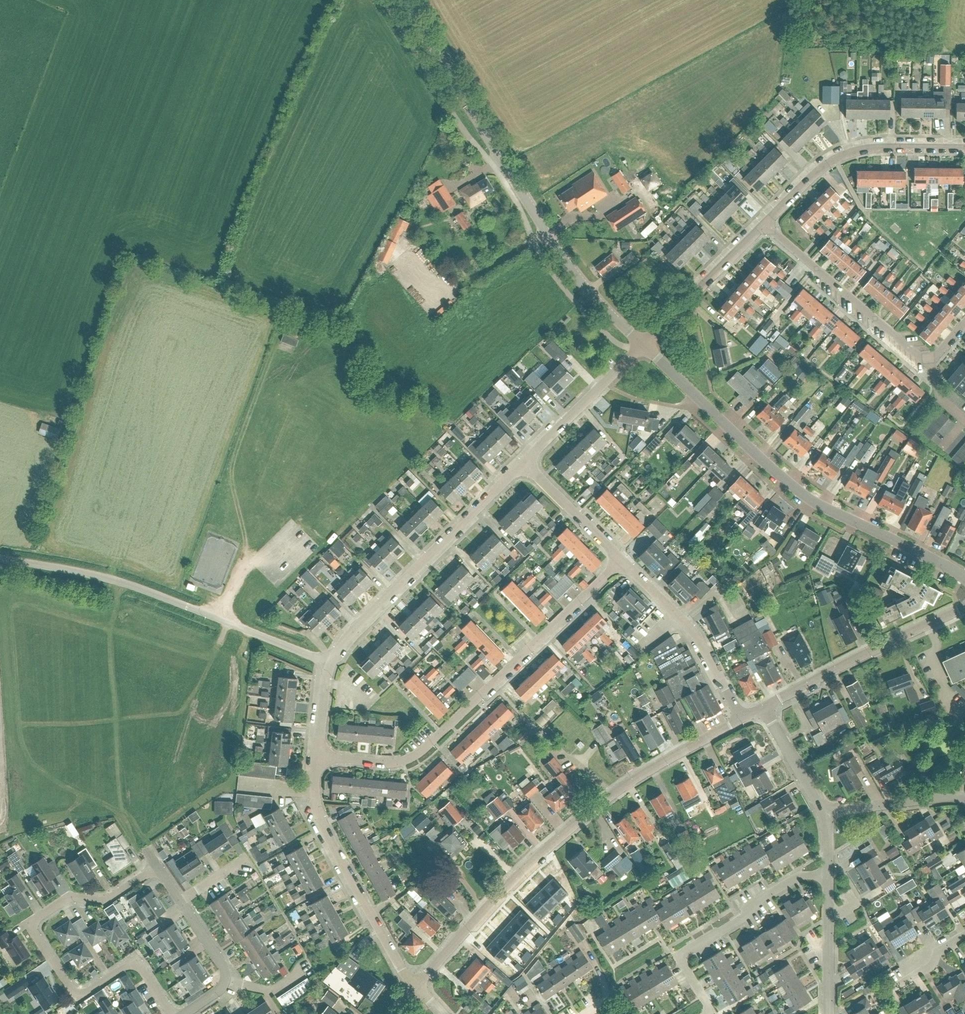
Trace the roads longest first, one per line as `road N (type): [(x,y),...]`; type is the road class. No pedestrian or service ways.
road 1 (tertiary): [(416,986),(512,880),(591,810),(742,718)]
road 2 (tertiary): [(643,344),(570,267),(403,0)]
road 3 (tertiary): [(964,577),(804,494),(643,344)]
road 4 (residential): [(318,756),(386,763),(414,755),(622,560)]
road 5 (residential): [(172,1013),(136,960),(78,998),(28,923),(72,895),(105,901),(157,866)]
road 6 (unclassified): [(0,558),(122,582),(330,664)]
road 7 (unclassified): [(330,664),(348,635),(524,462)]
road 8 (unclassified): [(416,986),(323,824),(318,756)]
road 9 (residential): [(711,1010),(678,956),(799,876),(828,875)]
road 10 (residential): [(764,224),(814,172),(849,151),(964,146)]
road 11 (tertiary): [(763,707),(964,606)]
road 12 (residential): [(764,224),(929,364)]
road 13 (residential): [(742,718),(693,632),(622,560)]
road 14 (residential): [(643,344),(764,224)]
road 15 (residential): [(524,462),(643,344)]
road 16 (residential): [(964,797),(824,812)]
road 17 (residential): [(622,560),(524,462)]
road 18 (residential): [(829,1013),(828,875)]
road 19 (residential): [(824,812),(763,707)]

